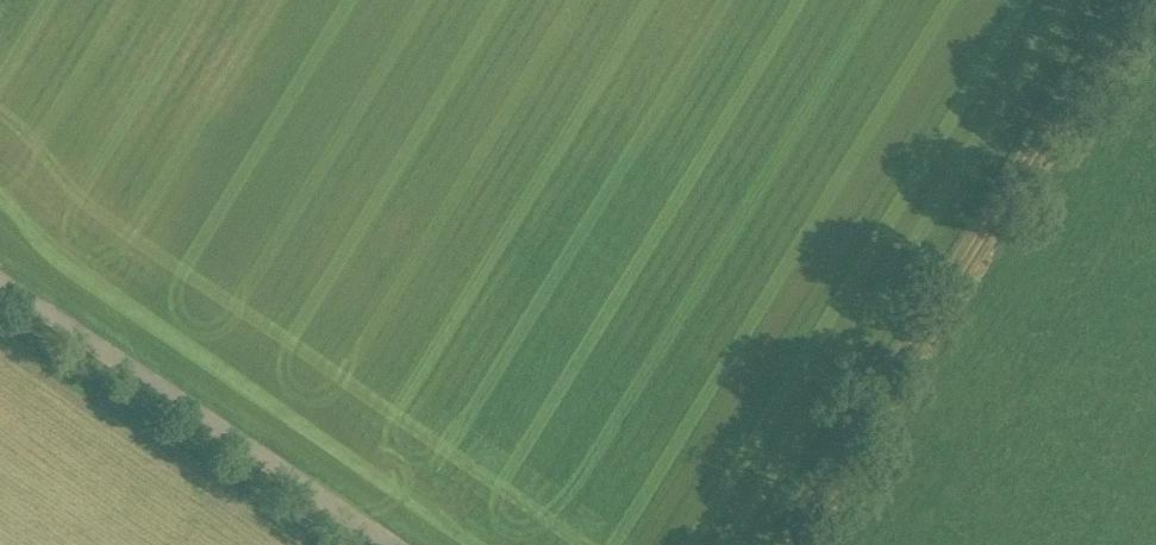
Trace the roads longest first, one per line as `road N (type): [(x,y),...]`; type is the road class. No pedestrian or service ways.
road 1 (track): [(1127,0),(789,544)]
road 2 (unclassified): [(393,544),(0,280)]

